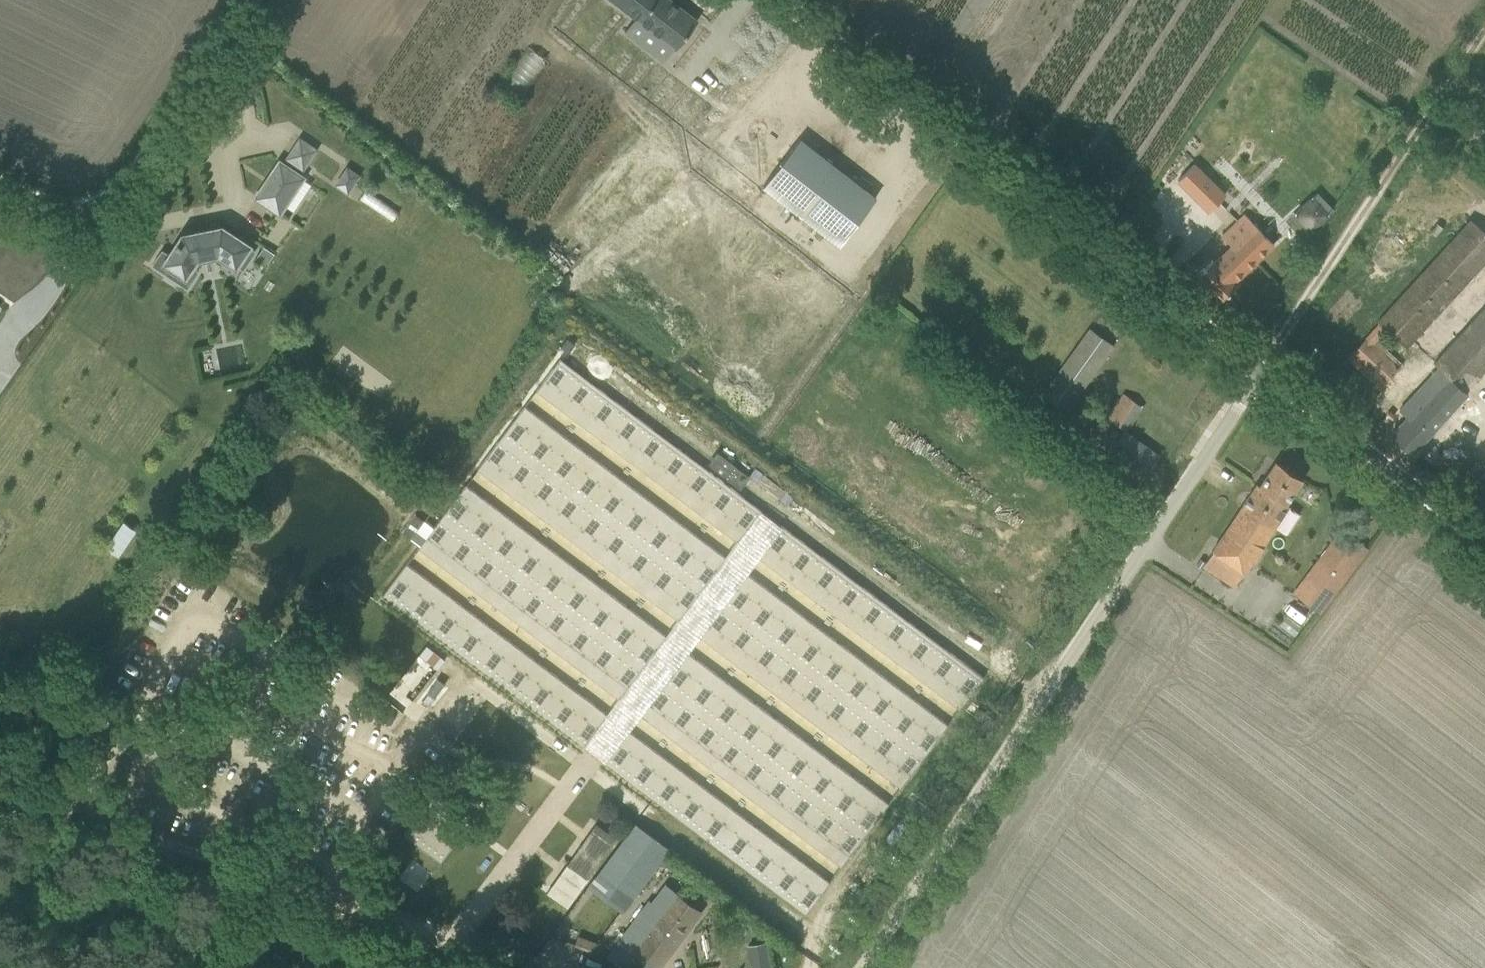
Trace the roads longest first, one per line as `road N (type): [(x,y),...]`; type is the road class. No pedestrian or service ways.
road 1 (unclassified): [(1260,371),(872,967)]
road 2 (unclassified): [(1260,371),(773,0)]
road 3 (track): [(1484,34),(1260,371)]
road 4 (unclassified): [(260,0),(128,207),(103,225),(58,225),(0,200)]
road 5 (unclassified): [(1484,544),(1260,371)]
road 6 (track): [(537,967),(356,912)]

